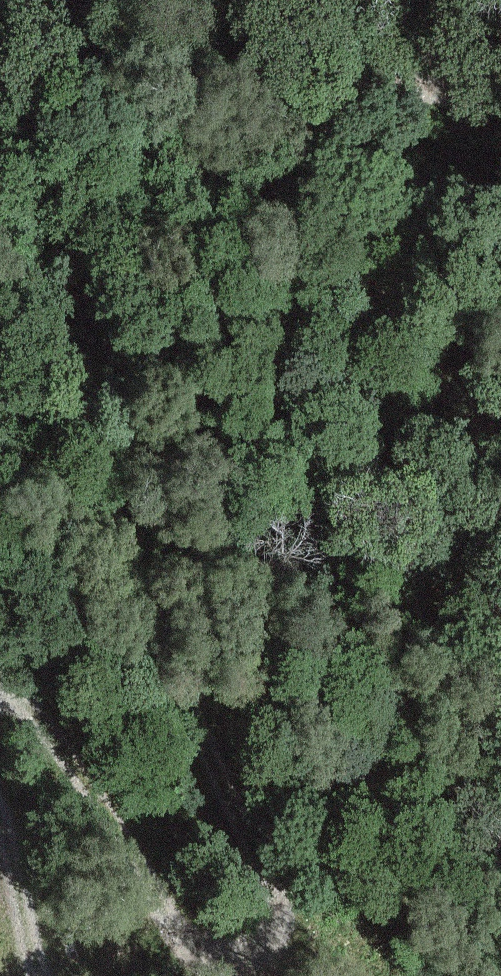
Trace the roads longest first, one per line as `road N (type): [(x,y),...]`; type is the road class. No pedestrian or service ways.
road 1 (track): [(0,705),(51,733),(191,935),(266,956),(283,879),(101,482),(0,135)]
road 2 (track): [(329,0),(411,95),(500,82)]
road 3 (track): [(43,975),(0,821)]

